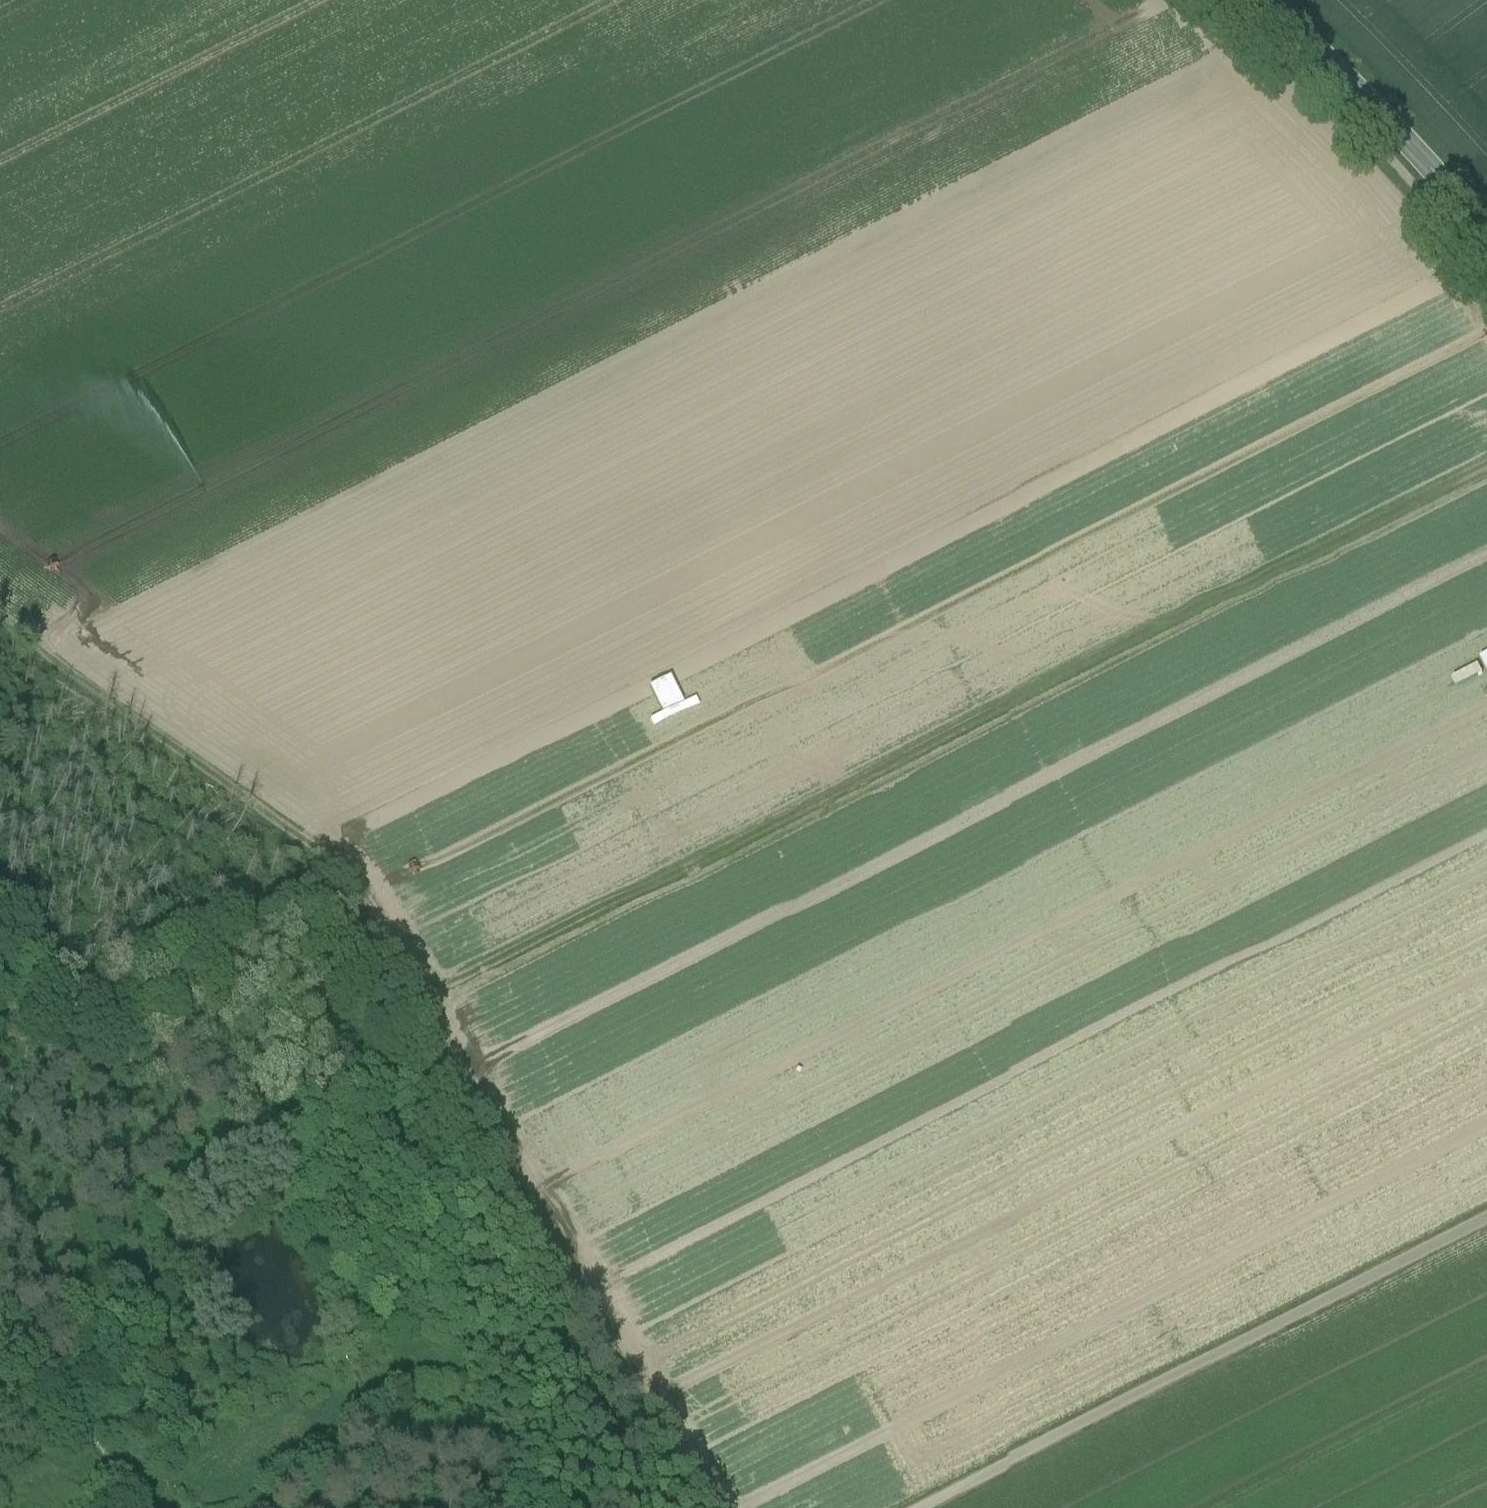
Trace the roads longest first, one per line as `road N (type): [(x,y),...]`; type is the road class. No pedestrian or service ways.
road 1 (track): [(418,1005),(1486,465)]
road 2 (track): [(692,1507),(352,883),(0,618)]
road 3 (track): [(1486,1235),(948,1507)]
road 4 (track): [(352,883),(275,913),(171,971),(0,1015)]
road 5 (secondary): [(1254,0),(1486,245)]
road 6 (track): [(144,1507),(24,1347),(0,1332)]

